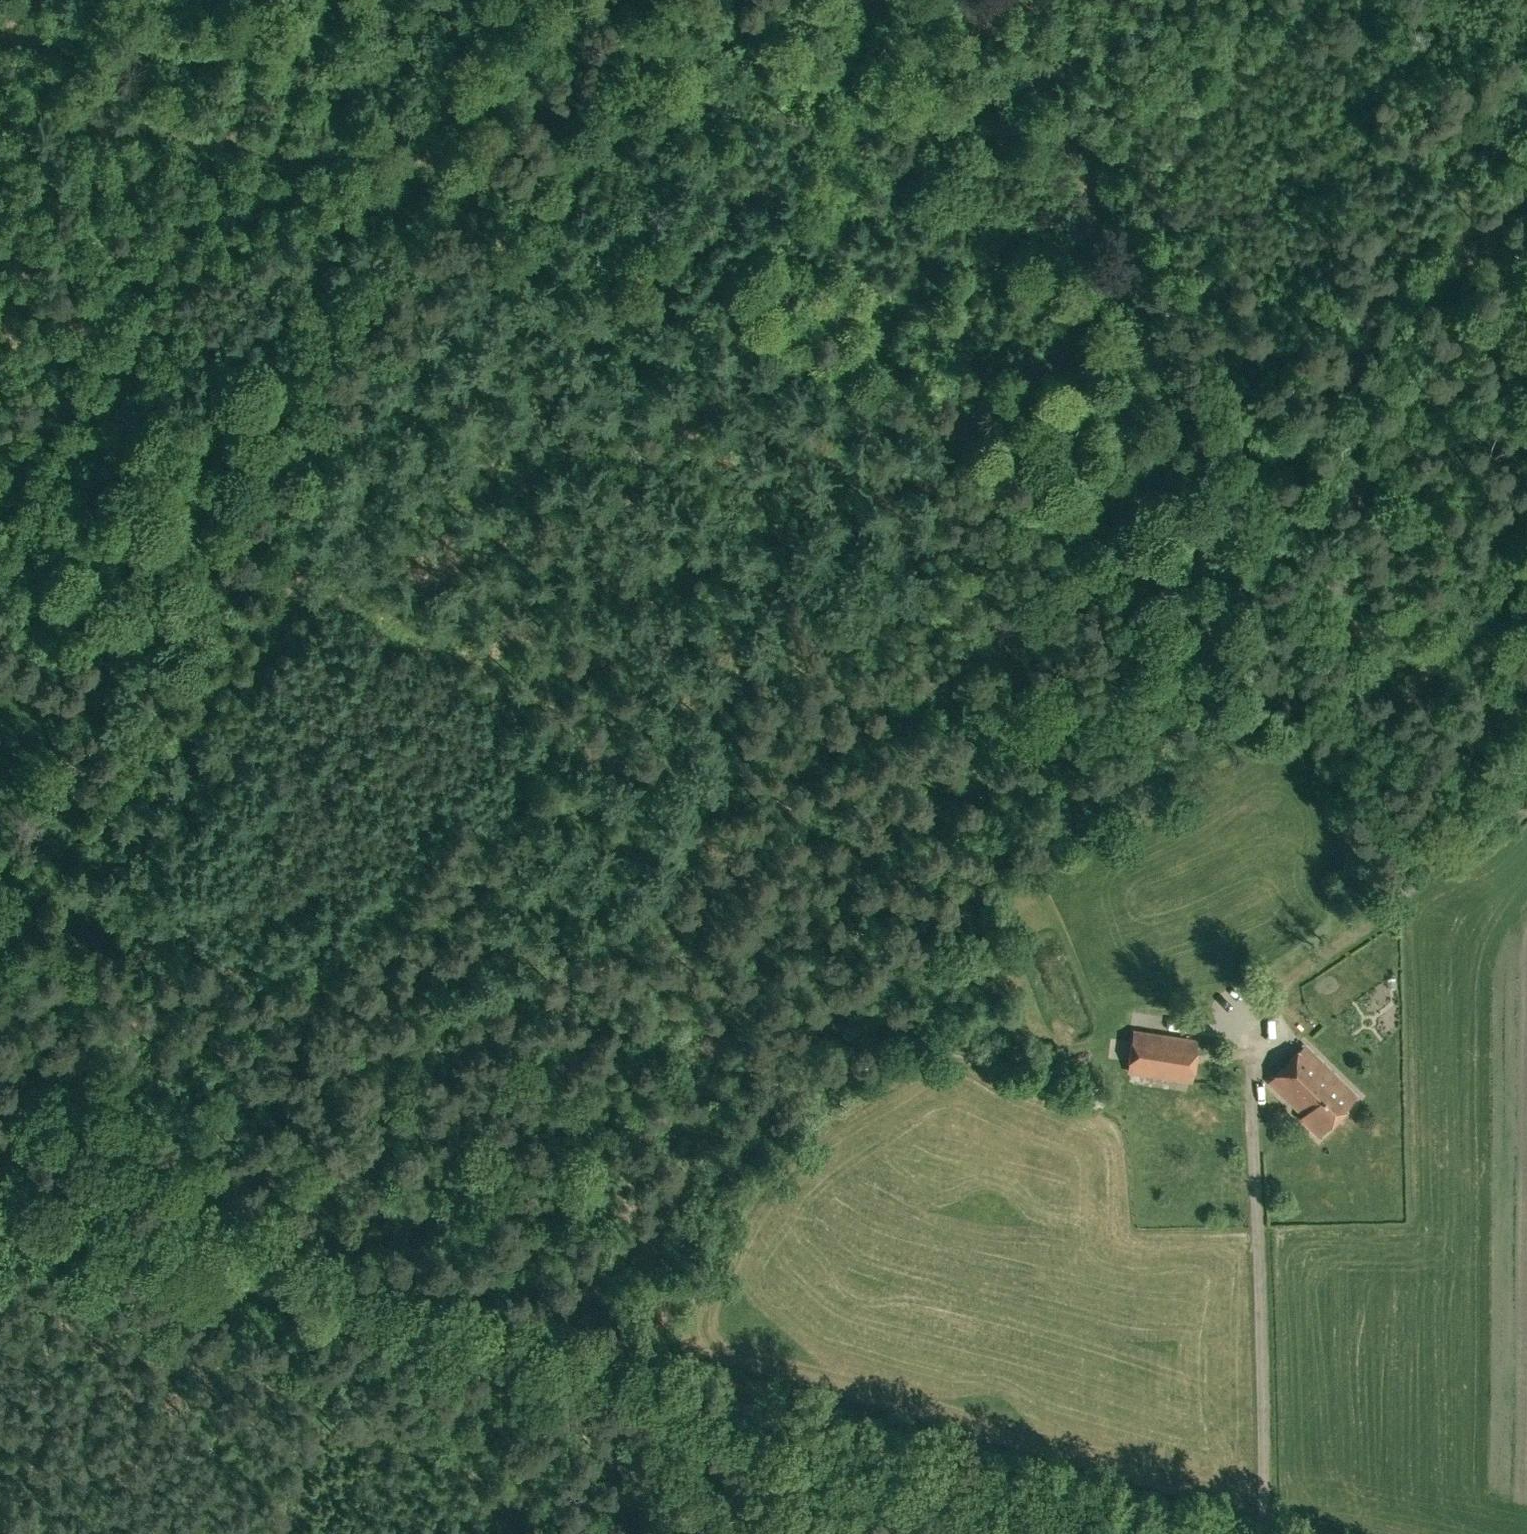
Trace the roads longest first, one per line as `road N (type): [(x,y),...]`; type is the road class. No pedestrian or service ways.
road 1 (track): [(1170,1533),(0,1199)]
road 2 (track): [(623,0),(0,872)]

